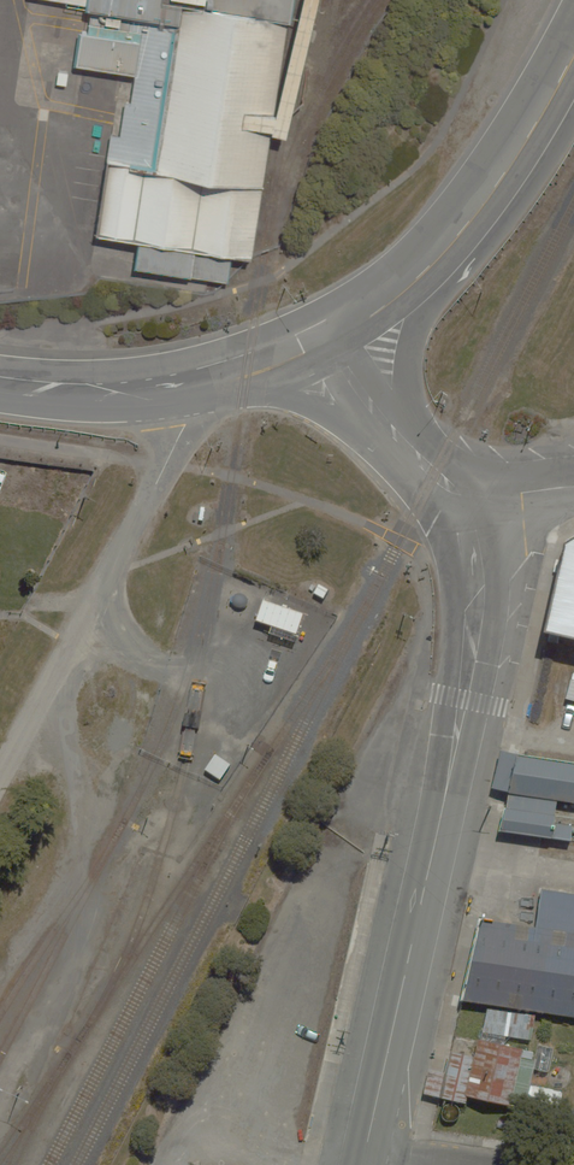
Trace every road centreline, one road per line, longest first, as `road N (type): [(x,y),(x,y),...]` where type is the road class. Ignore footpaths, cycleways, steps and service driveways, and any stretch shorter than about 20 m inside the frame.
road 1 (secondary): [(362,1164),(478,633),(480,590),(463,511)]
road 2 (residential): [(0,796),(198,388)]
road 3 (secondary): [(573,59),(498,186),(426,271),(327,340)]
road 4 (secondary): [(463,511),(327,340)]
road 5 (secondary): [(198,388),(137,397),(0,385)]
road 6 (secondary): [(327,340),(198,388)]

